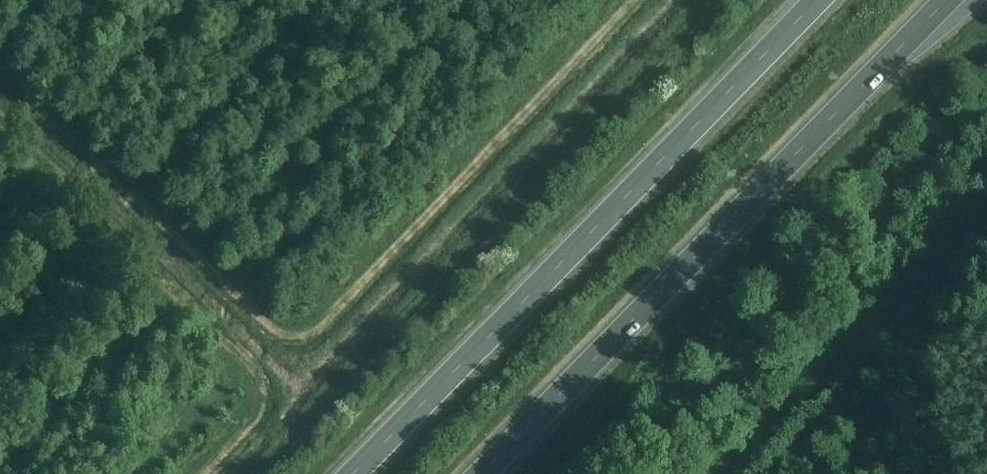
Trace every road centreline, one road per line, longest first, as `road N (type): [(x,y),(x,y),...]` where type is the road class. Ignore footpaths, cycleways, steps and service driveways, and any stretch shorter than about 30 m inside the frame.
road 1 (trunk): [(818,0),(353,473)]
road 2 (trunk): [(481,473),(945,0)]

